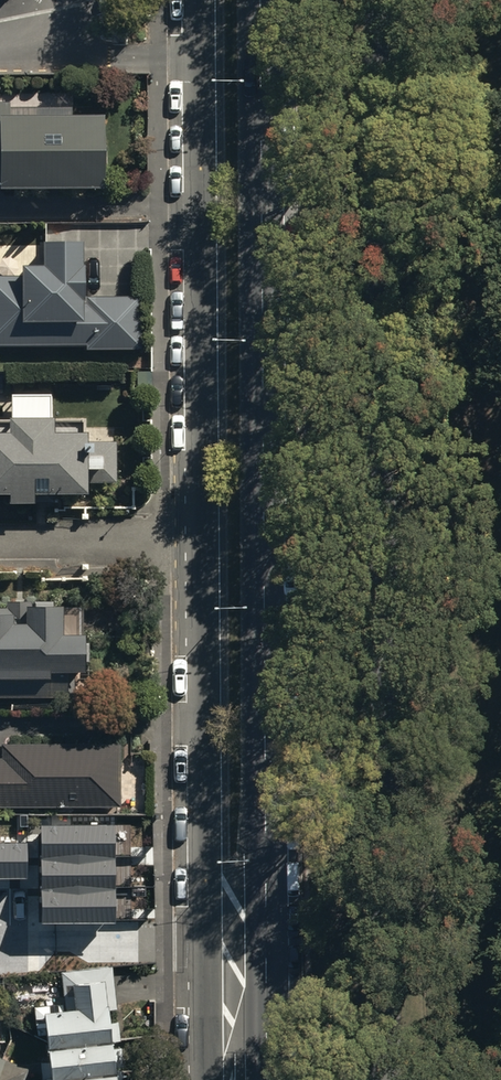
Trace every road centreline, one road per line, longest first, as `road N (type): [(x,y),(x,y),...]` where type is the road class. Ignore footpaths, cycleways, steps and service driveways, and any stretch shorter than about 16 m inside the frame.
road 1 (primary): [(261,0),(267,1079)]
road 2 (primary): [(203,543),(195,0)]
road 3 (primary): [(207,1079),(203,543)]
road 4 (residential): [(0,542),(203,543)]

